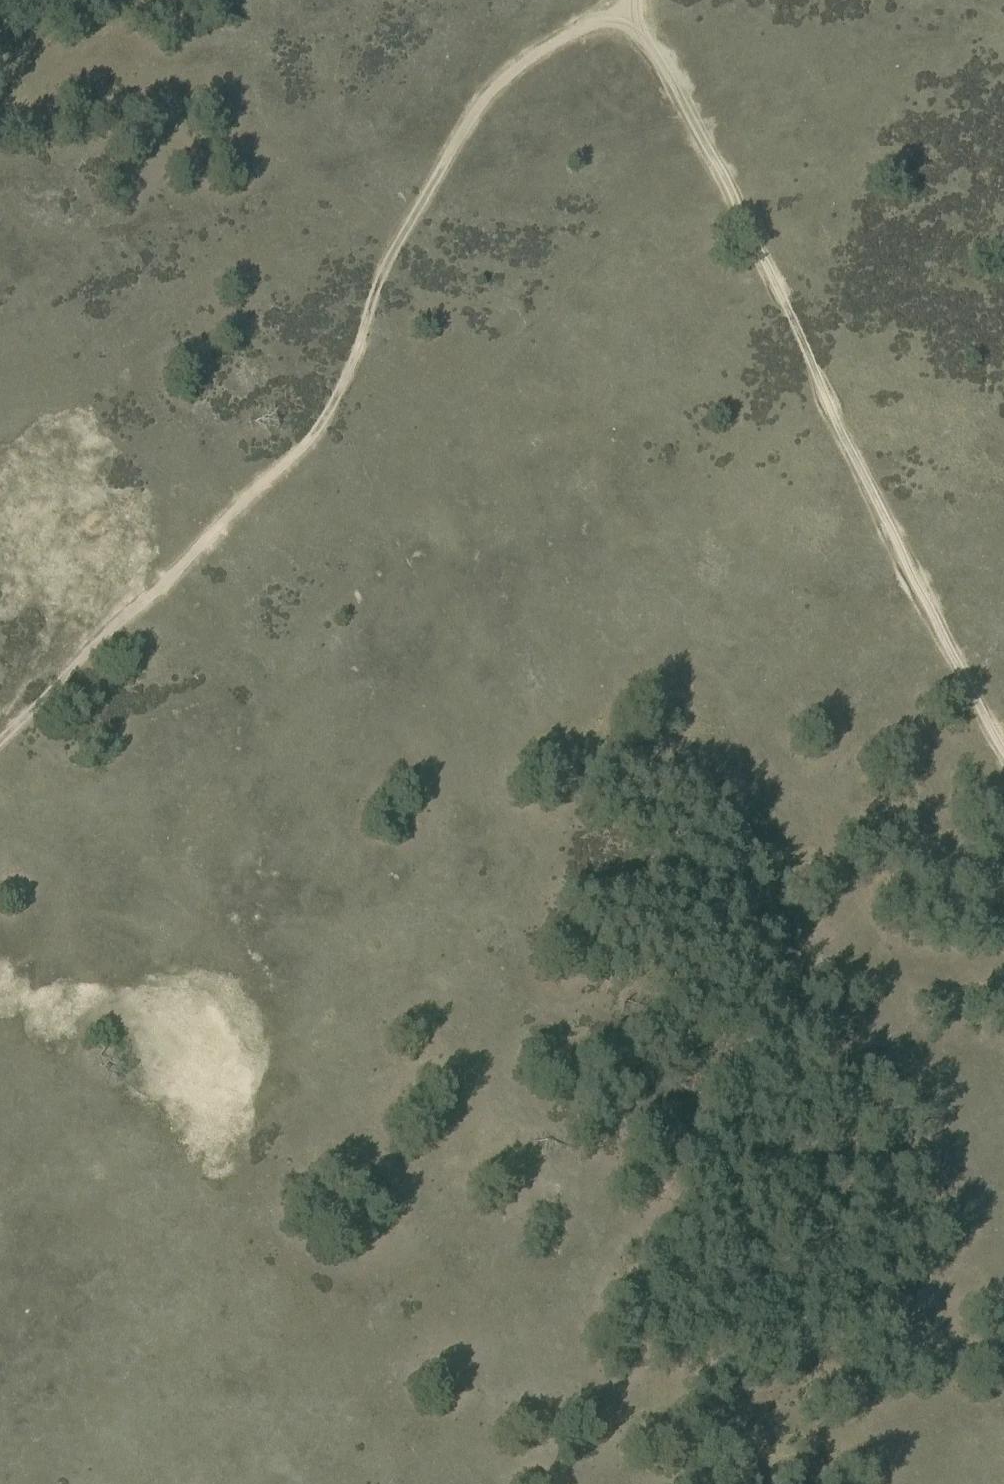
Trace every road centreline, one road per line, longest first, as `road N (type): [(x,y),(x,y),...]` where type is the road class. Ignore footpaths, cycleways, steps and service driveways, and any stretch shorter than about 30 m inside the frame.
road 1 (track): [(629,0),(598,26),(496,75),(366,293),(352,349),(322,404),(277,467),(134,616),(0,739)]

